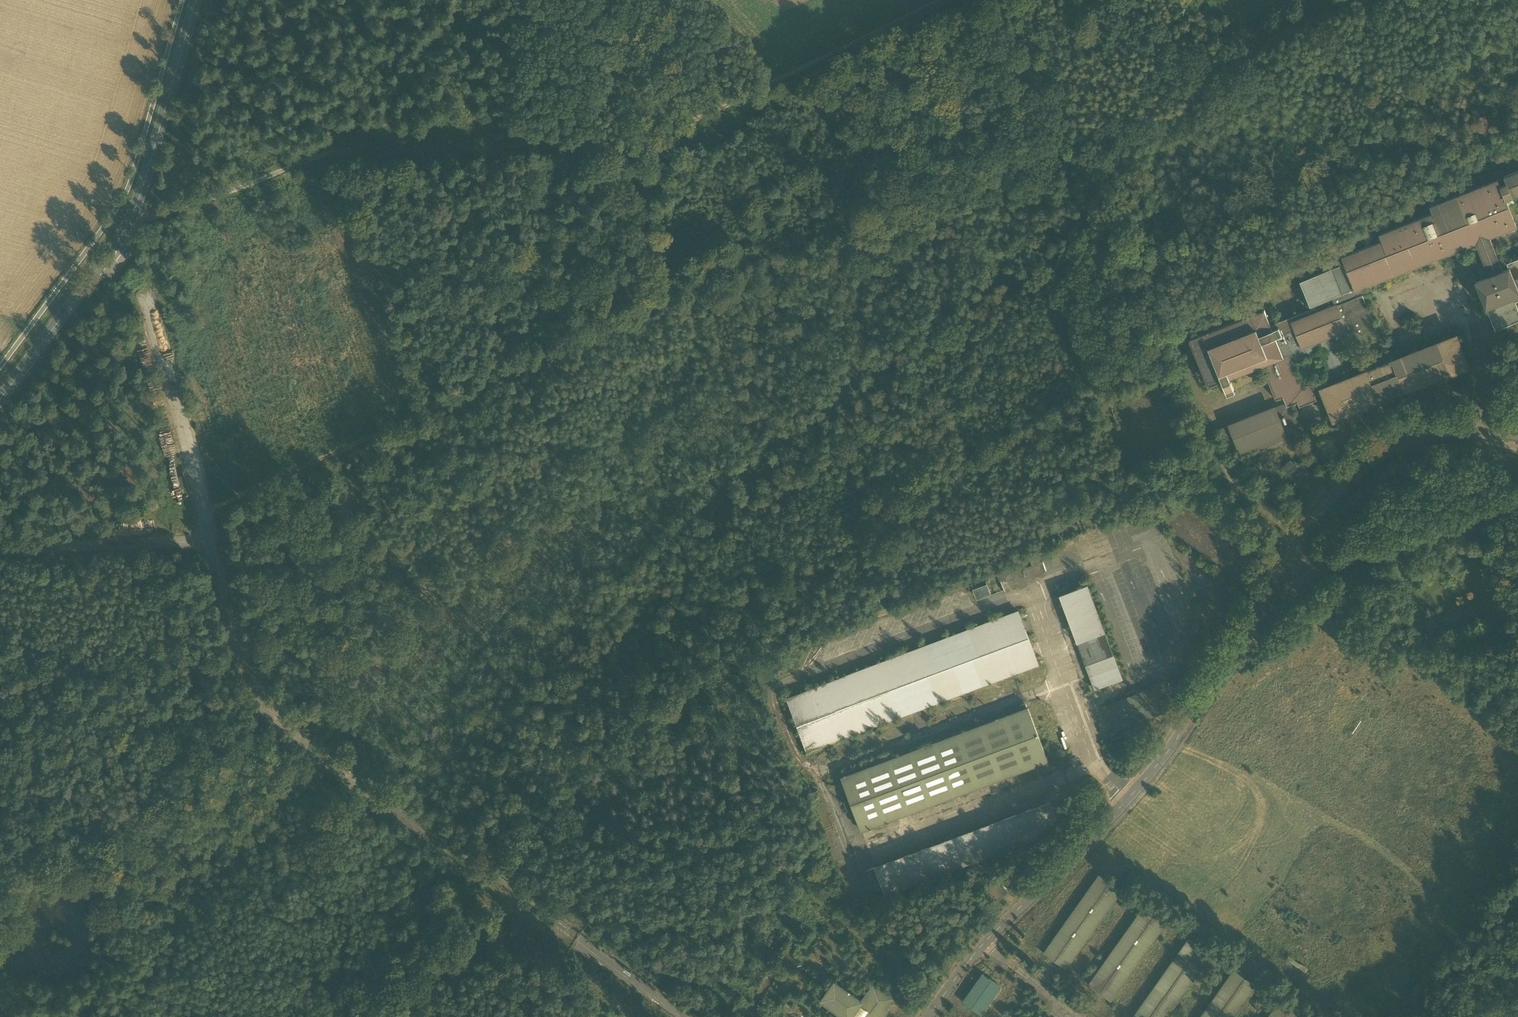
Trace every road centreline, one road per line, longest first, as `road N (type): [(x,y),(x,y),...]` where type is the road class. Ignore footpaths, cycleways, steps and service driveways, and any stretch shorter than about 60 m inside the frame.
road 1 (track): [(1107,381),(891,506),(767,593),(719,689),(730,806),(542,839),(503,895)]
road 2 (track): [(134,213),(149,218),(332,153),(641,142),(942,0)]
road 3 (track): [(202,510),(669,303),(620,142)]
road 4 (secondary): [(0,398),(134,213),(195,0)]
road 5 (track): [(209,537),(257,695),(295,739),(398,816)]
road 6 (track): [(142,290),(209,537)]
road 7 (track): [(0,549),(209,537)]
road 8 (track): [(402,1016),(493,918),(503,895)]

